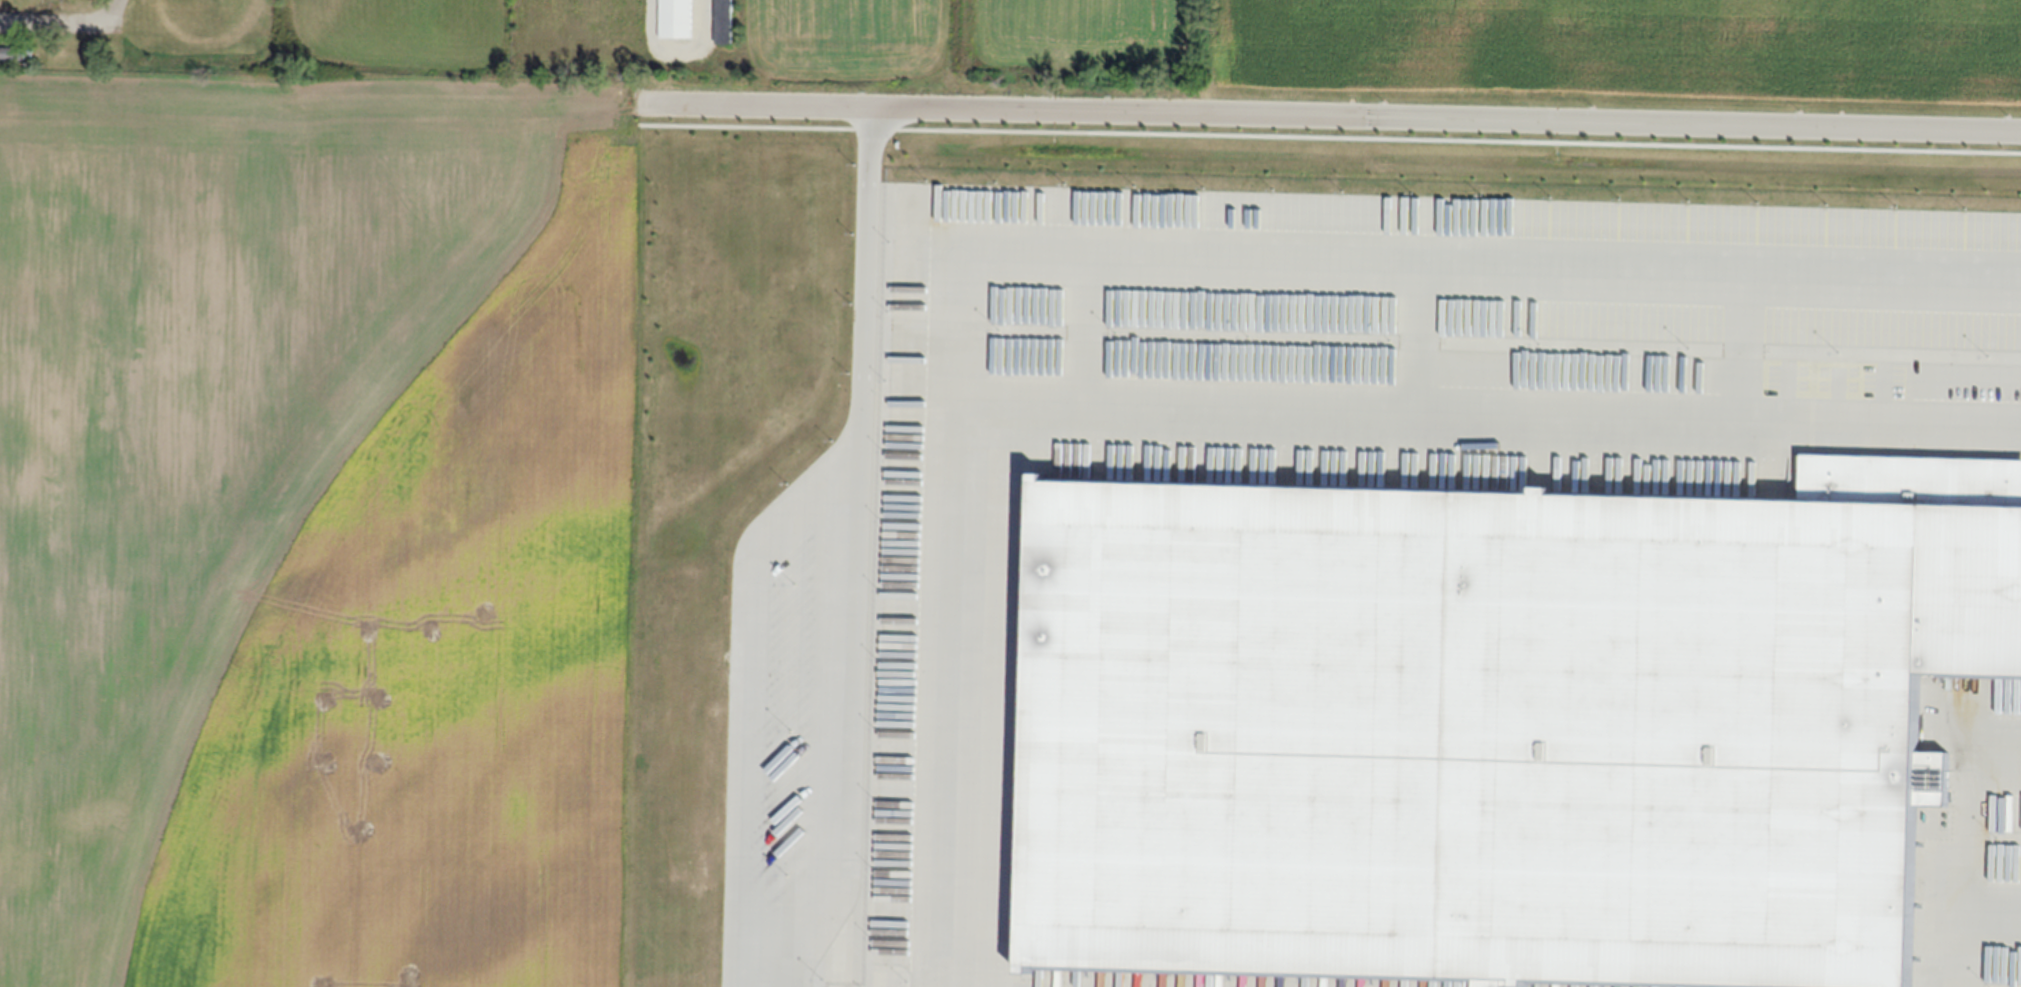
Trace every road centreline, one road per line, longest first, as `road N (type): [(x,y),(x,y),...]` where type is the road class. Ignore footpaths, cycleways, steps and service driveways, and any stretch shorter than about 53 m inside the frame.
road 1 (residential): [(2020,128),(644,102)]

